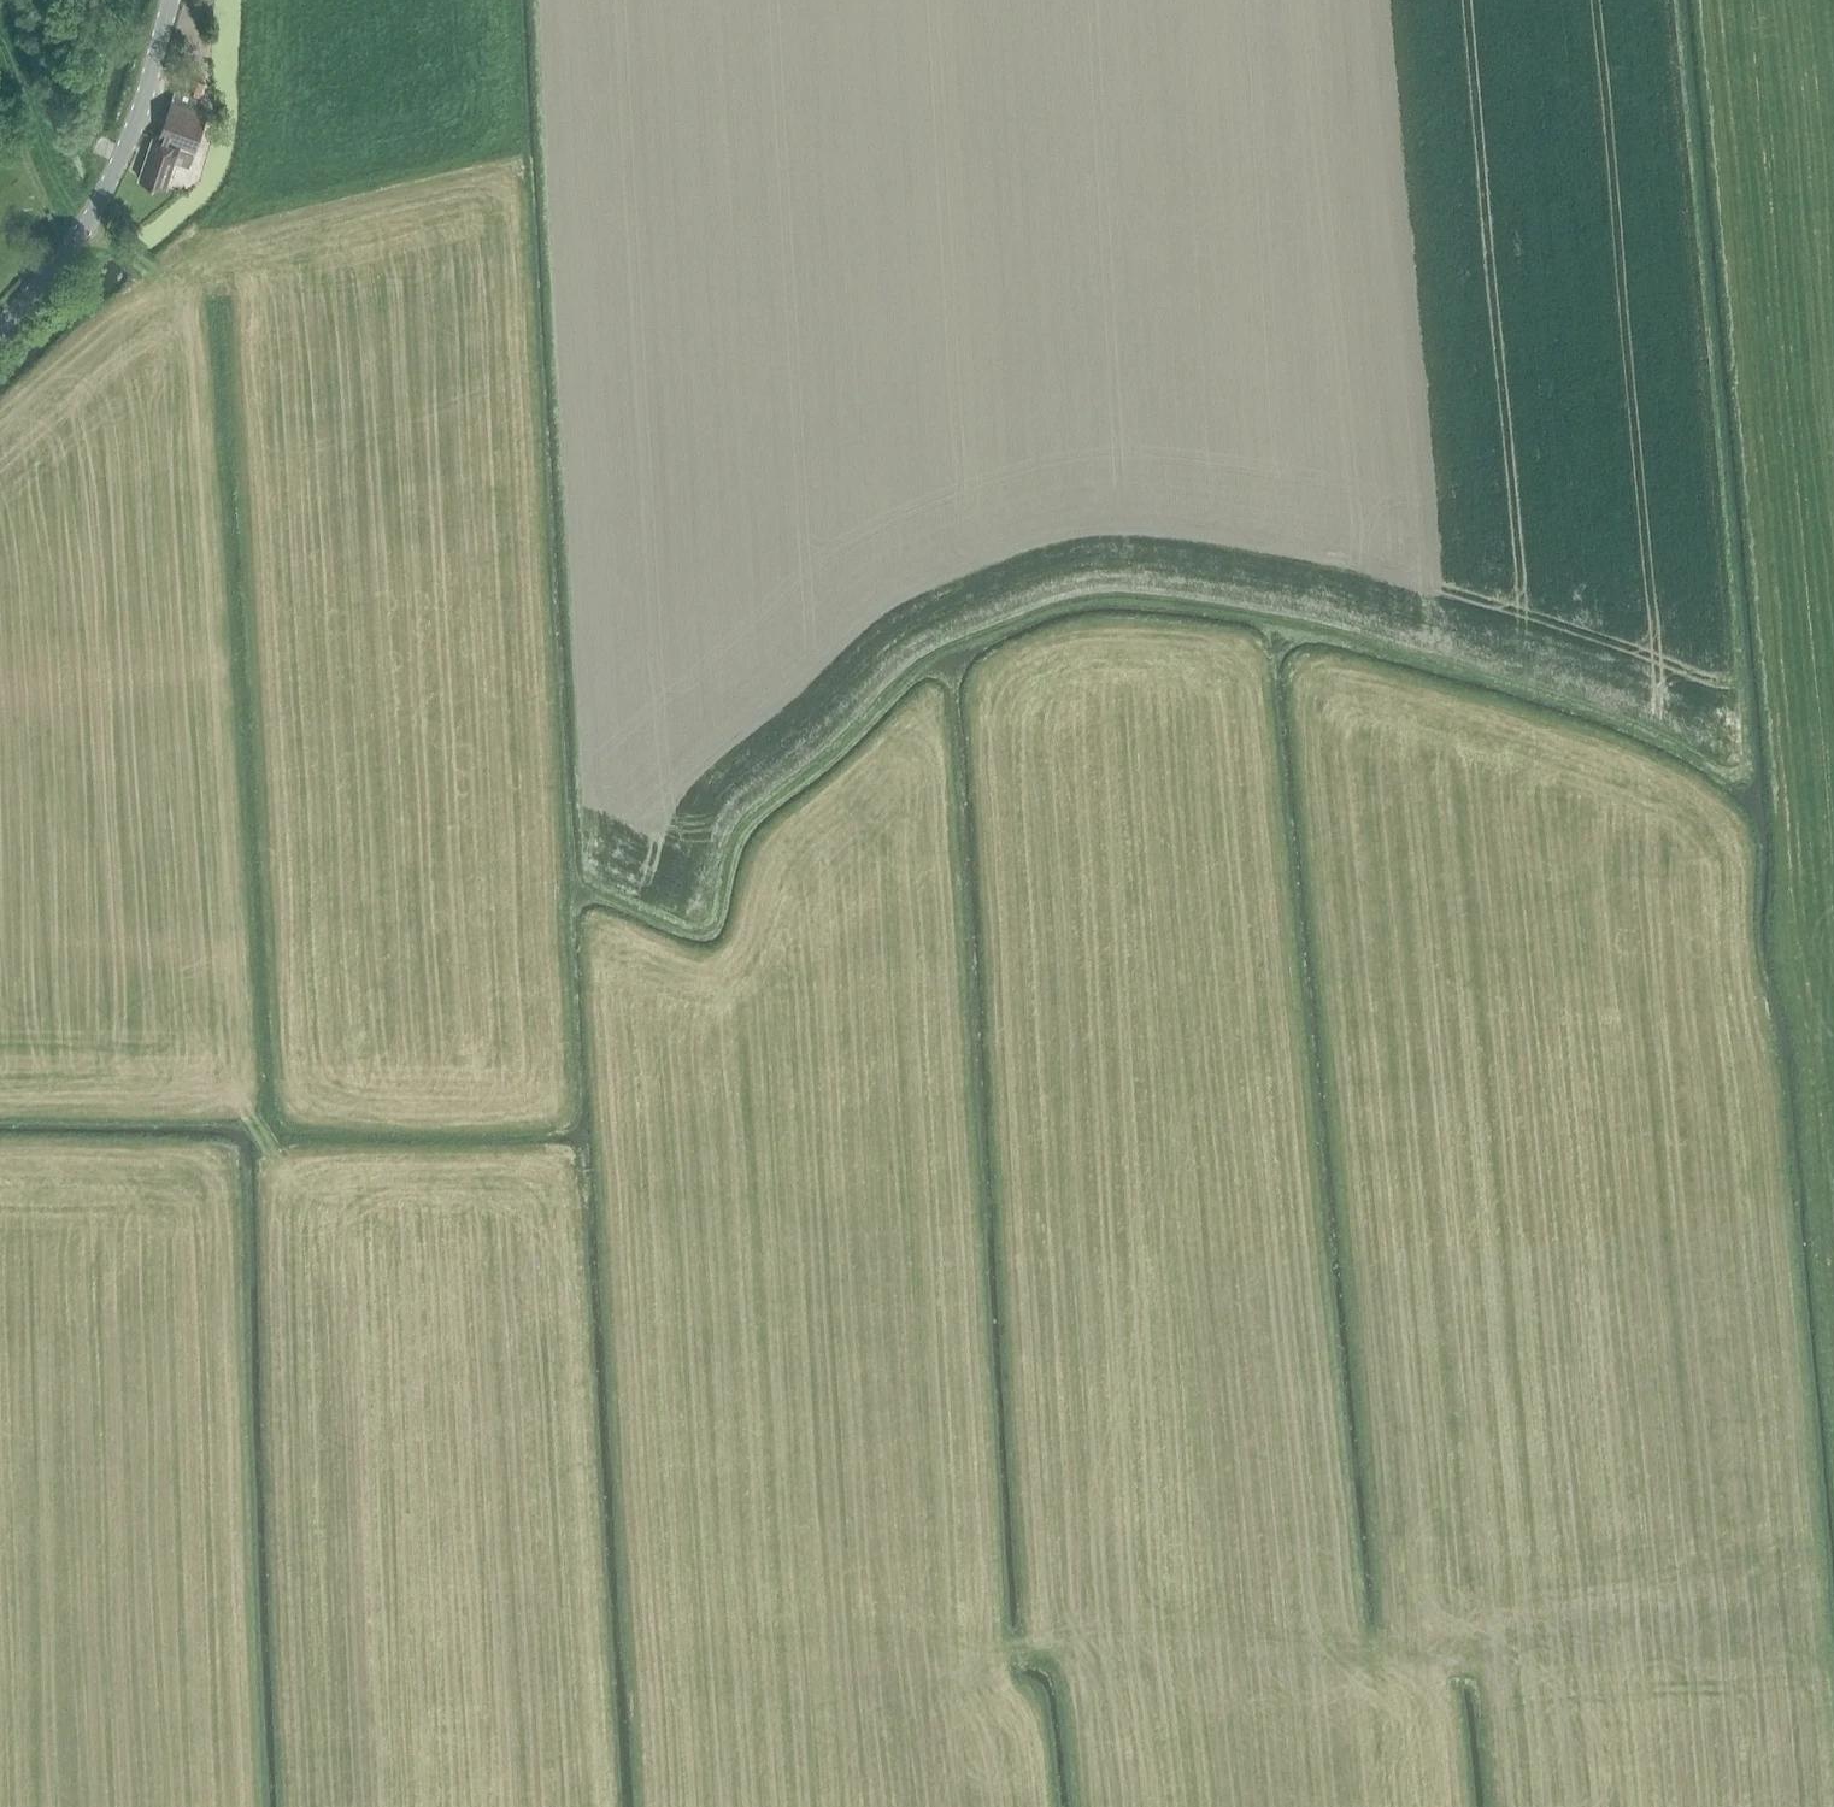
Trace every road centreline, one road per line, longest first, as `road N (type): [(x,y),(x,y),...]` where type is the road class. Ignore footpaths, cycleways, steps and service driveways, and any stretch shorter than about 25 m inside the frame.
road 1 (unclassified): [(0,328),(79,245),(123,154),(170,0)]

